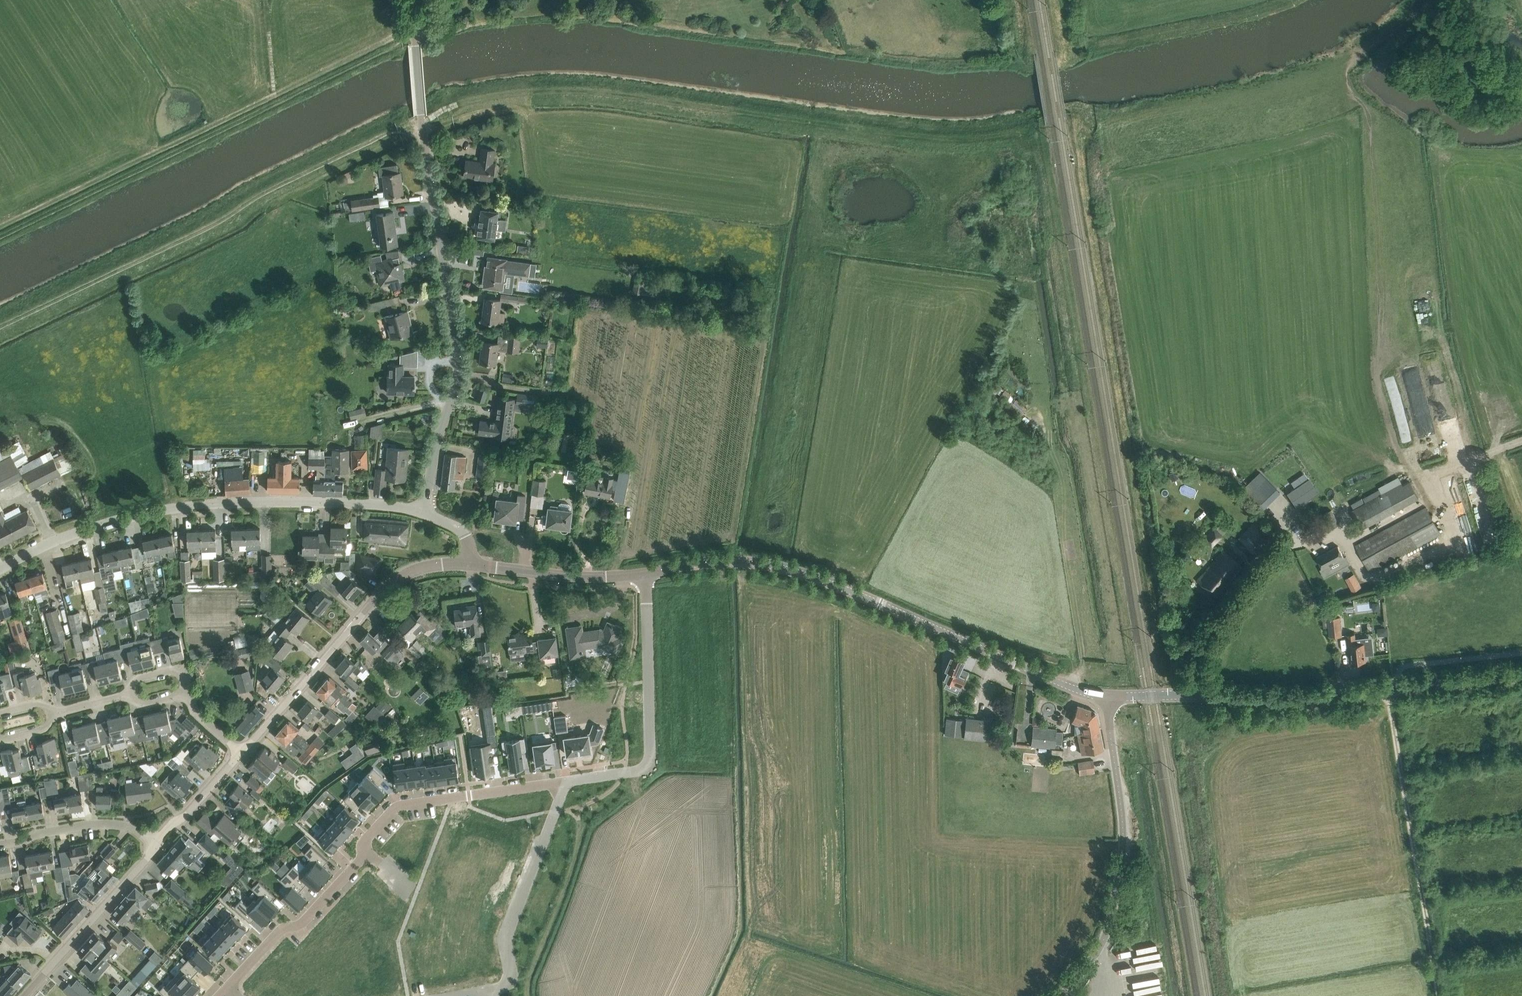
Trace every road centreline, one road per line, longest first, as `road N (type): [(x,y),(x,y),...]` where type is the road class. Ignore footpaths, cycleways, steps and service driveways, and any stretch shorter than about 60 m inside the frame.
road 1 (unclassified): [(423,513),(459,359),(420,115),(414,0)]
road 2 (tertiary): [(1106,695),(779,567),(707,562),(645,574)]
road 3 (track): [(415,28),(0,229)]
road 4 (residential): [(0,569),(100,525),(199,505),(321,503),(423,513)]
road 5 (residential): [(227,987),(280,931),(303,922),(394,810),(564,782)]
road 6 (unclassified): [(1061,995),(1106,934),(1121,864),(1106,695)]
road 7 (tertiary): [(241,753),(385,588),(420,568),(469,565)]
road 8 (unclassified): [(1439,995),(1389,692)]
road 9 (tertiary): [(1106,695),(1276,702),(1389,692)]
road 10 (residential): [(564,782),(650,763),(645,574)]
road 11 (residential): [(564,782),(505,938),(509,980),(490,991)]
road 12 (tertiary): [(24,995),(155,844)]
road 13 (tertiary): [(645,574),(579,577),(469,565)]
road 14 (residential): [(0,845),(95,824),(124,826),(155,844)]
road 15 (tertiary): [(1389,692),(1521,676)]
road 16 (tertiary): [(155,844),(241,753)]

